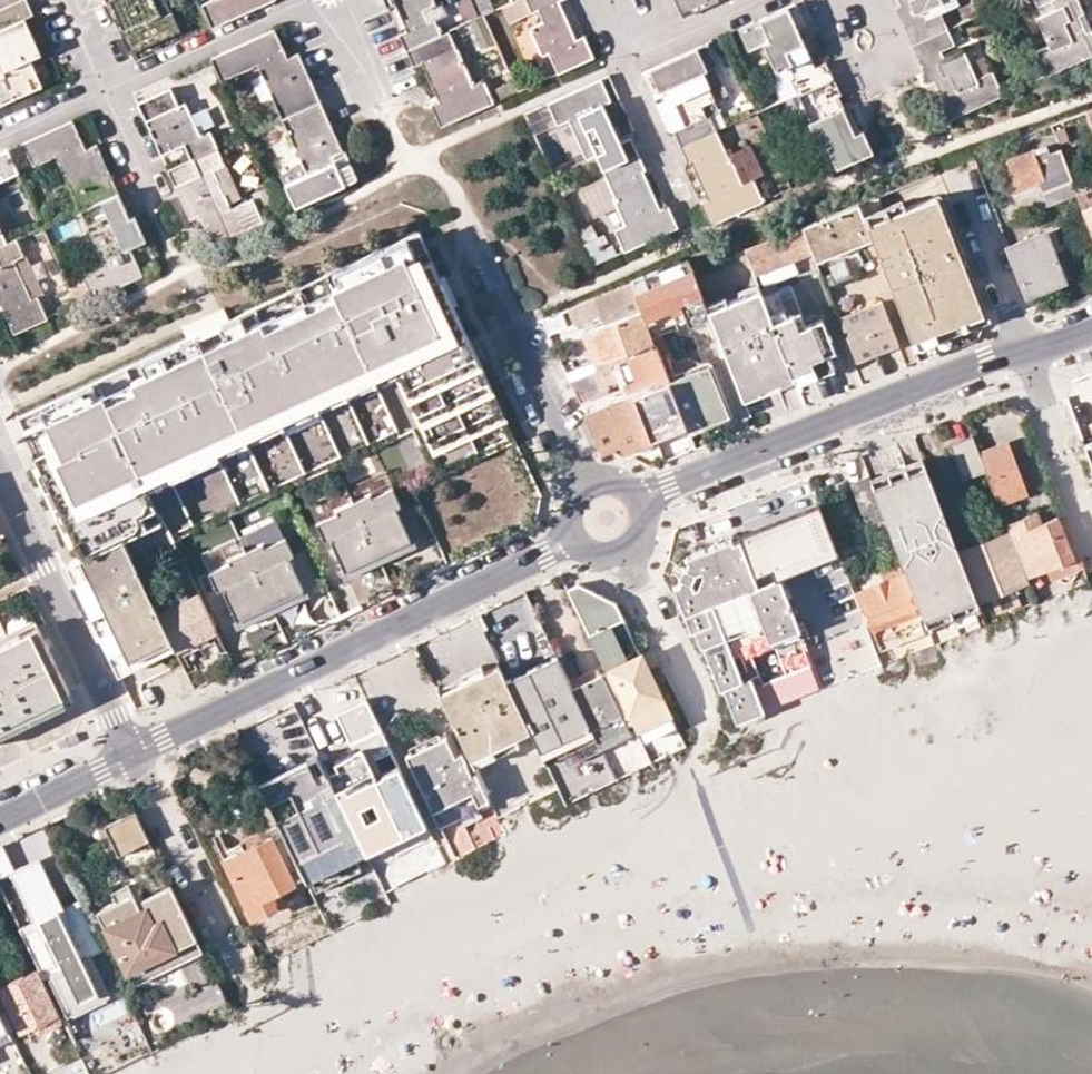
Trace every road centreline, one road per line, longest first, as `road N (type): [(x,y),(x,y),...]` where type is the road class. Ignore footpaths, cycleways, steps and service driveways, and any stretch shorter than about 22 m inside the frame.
road 1 (tertiary): [(575,536),(135,751)]
road 2 (tertiary): [(1026,348),(640,499)]
road 3 (residential): [(0,473),(135,751)]
road 4 (residential): [(487,273),(589,489)]
road 5 (residential): [(234,963),(135,751)]
road 6 (residential): [(107,92),(309,0)]
road 7 (residential): [(711,742),(623,555)]
road 8 (residential): [(1026,348),(957,177)]
road 9 (tertiary): [(0,818),(135,751)]
road 10 (residential): [(645,52),(622,63),(670,171)]
road 11 (residential): [(335,0),(391,120)]
road 12 (residential): [(759,0),(645,52)]

